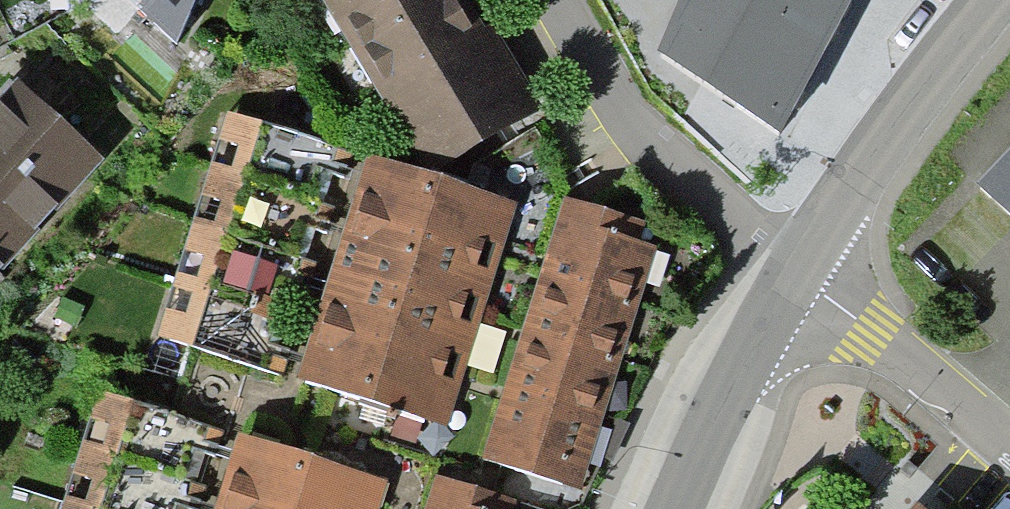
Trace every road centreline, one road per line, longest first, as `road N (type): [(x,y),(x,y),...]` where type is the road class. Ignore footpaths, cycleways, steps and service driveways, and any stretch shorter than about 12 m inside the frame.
road 1 (residential): [(793,269),(620,109),(558,0)]
road 2 (tertiary): [(992,0),(793,269)]
road 3 (residential): [(793,269),(1009,448)]
road 4 (tertiary): [(793,269),(675,508)]

